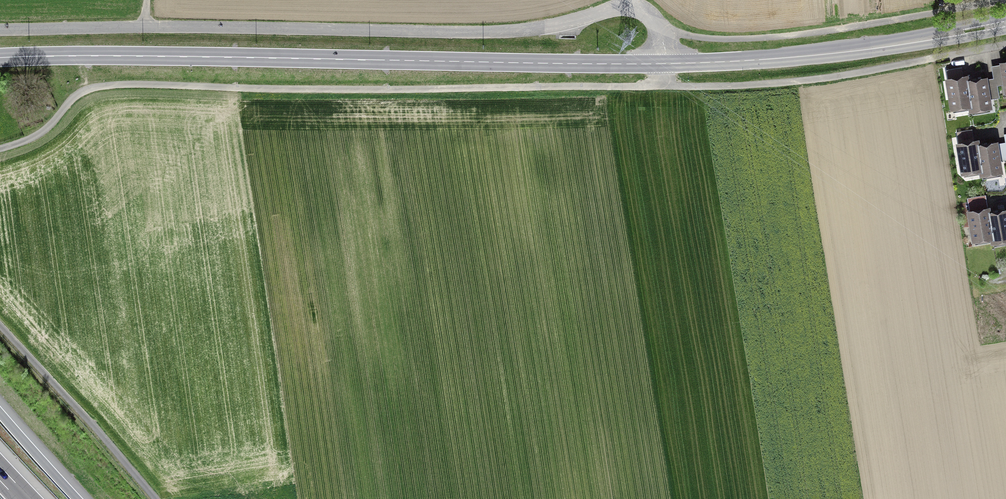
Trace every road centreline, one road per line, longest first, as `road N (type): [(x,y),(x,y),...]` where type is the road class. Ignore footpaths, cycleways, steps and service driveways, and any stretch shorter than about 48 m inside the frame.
road 1 (unclassified): [(668,64),(651,17),(626,7),(500,32),(0,30)]
road 2 (primary): [(0,58),(668,64)]
road 3 (primary): [(668,64),(838,53),(1005,23)]

